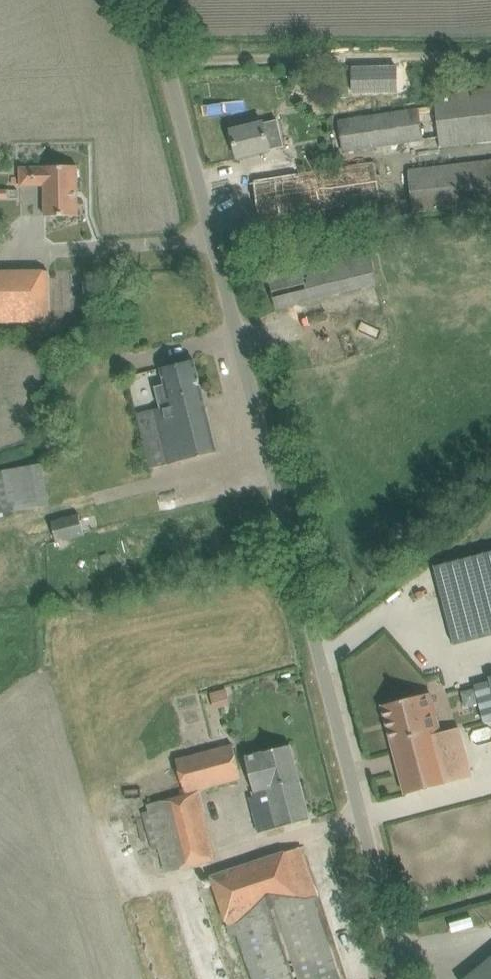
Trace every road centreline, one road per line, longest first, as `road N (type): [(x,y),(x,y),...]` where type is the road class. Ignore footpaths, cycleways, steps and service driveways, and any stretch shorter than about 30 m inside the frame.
road 1 (unclassified): [(384,978),(145,0)]

